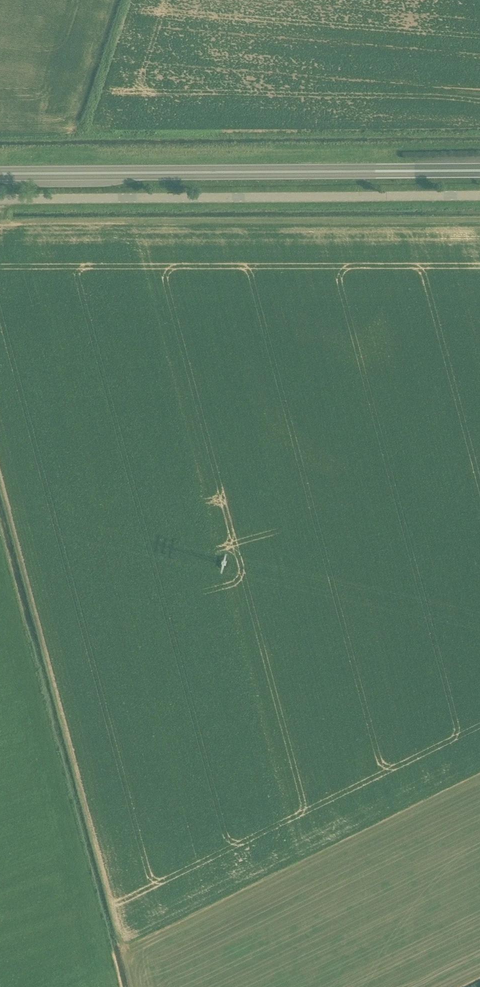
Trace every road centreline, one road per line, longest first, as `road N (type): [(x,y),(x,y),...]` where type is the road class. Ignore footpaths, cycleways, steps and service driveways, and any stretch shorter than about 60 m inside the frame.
road 1 (unclassified): [(479,196),(0,200)]
road 2 (trunk): [(479,171),(0,174)]

